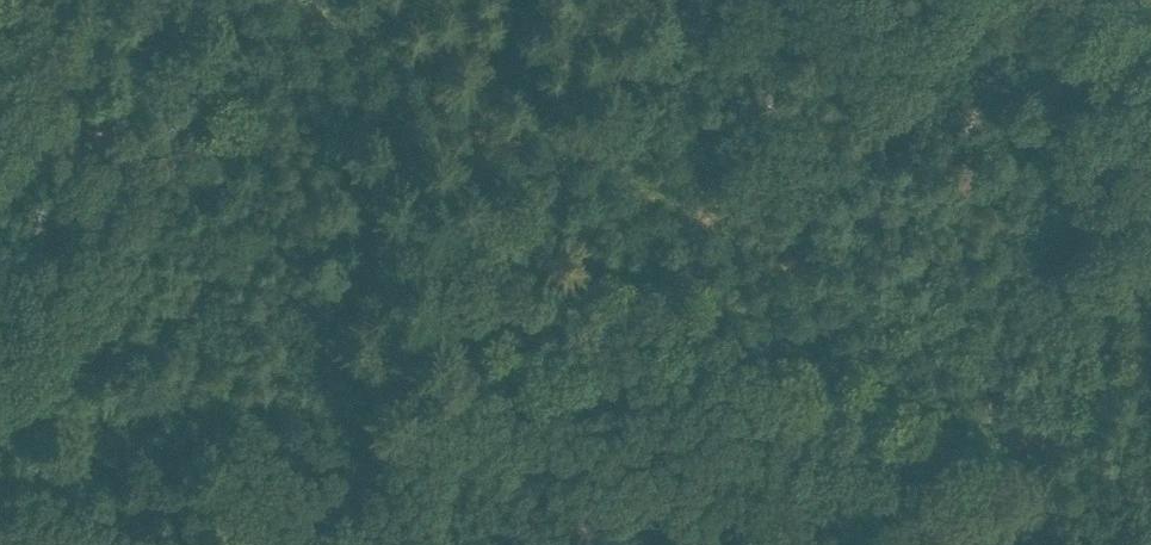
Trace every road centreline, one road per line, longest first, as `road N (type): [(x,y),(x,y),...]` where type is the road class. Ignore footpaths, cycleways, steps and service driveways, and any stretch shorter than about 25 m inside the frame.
road 1 (track): [(1150,500),(249,0)]
road 2 (track): [(1150,327),(902,544)]

